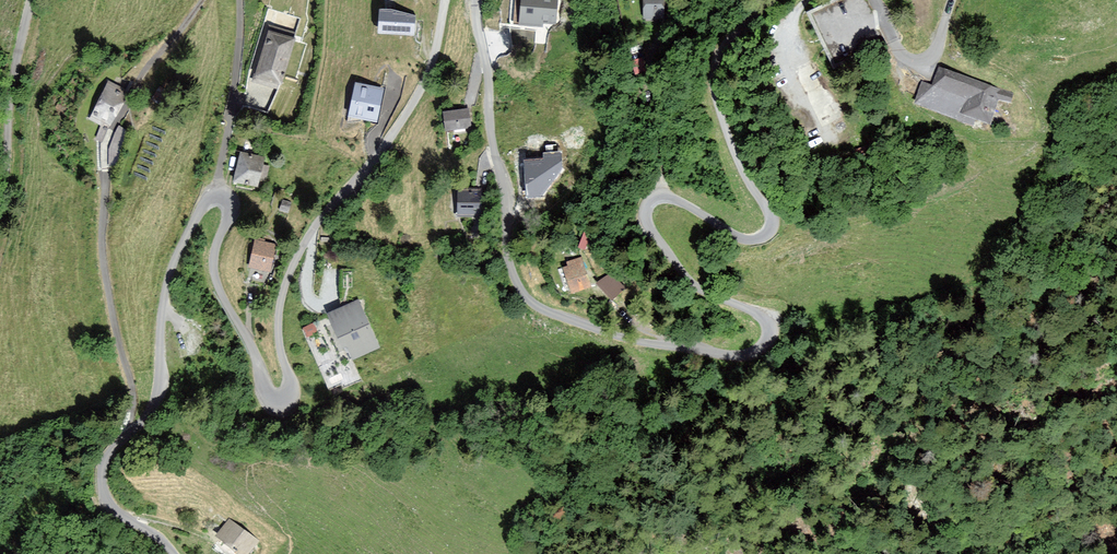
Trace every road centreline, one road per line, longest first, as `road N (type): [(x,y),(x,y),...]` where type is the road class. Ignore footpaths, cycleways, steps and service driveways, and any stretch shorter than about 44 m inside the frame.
road 1 (unclassified): [(445,0),(435,56),(415,101),(290,272),(278,322),(286,395),(270,395),(217,284),(225,201),(207,202),(176,258),(155,403),(110,453),(103,477),(111,505),(173,553)]
road 2 (unclassified): [(661,196),(647,207),(649,227),(700,289),(766,323),(759,350),(728,355),(641,342),(526,297),(507,255),(478,0)]
road 3 (unclassified): [(775,0),(723,51),(714,85),(738,159),(769,210),(770,231),(743,239),(661,196)]
road 4 (residential): [(638,17),(661,141),(661,196)]

